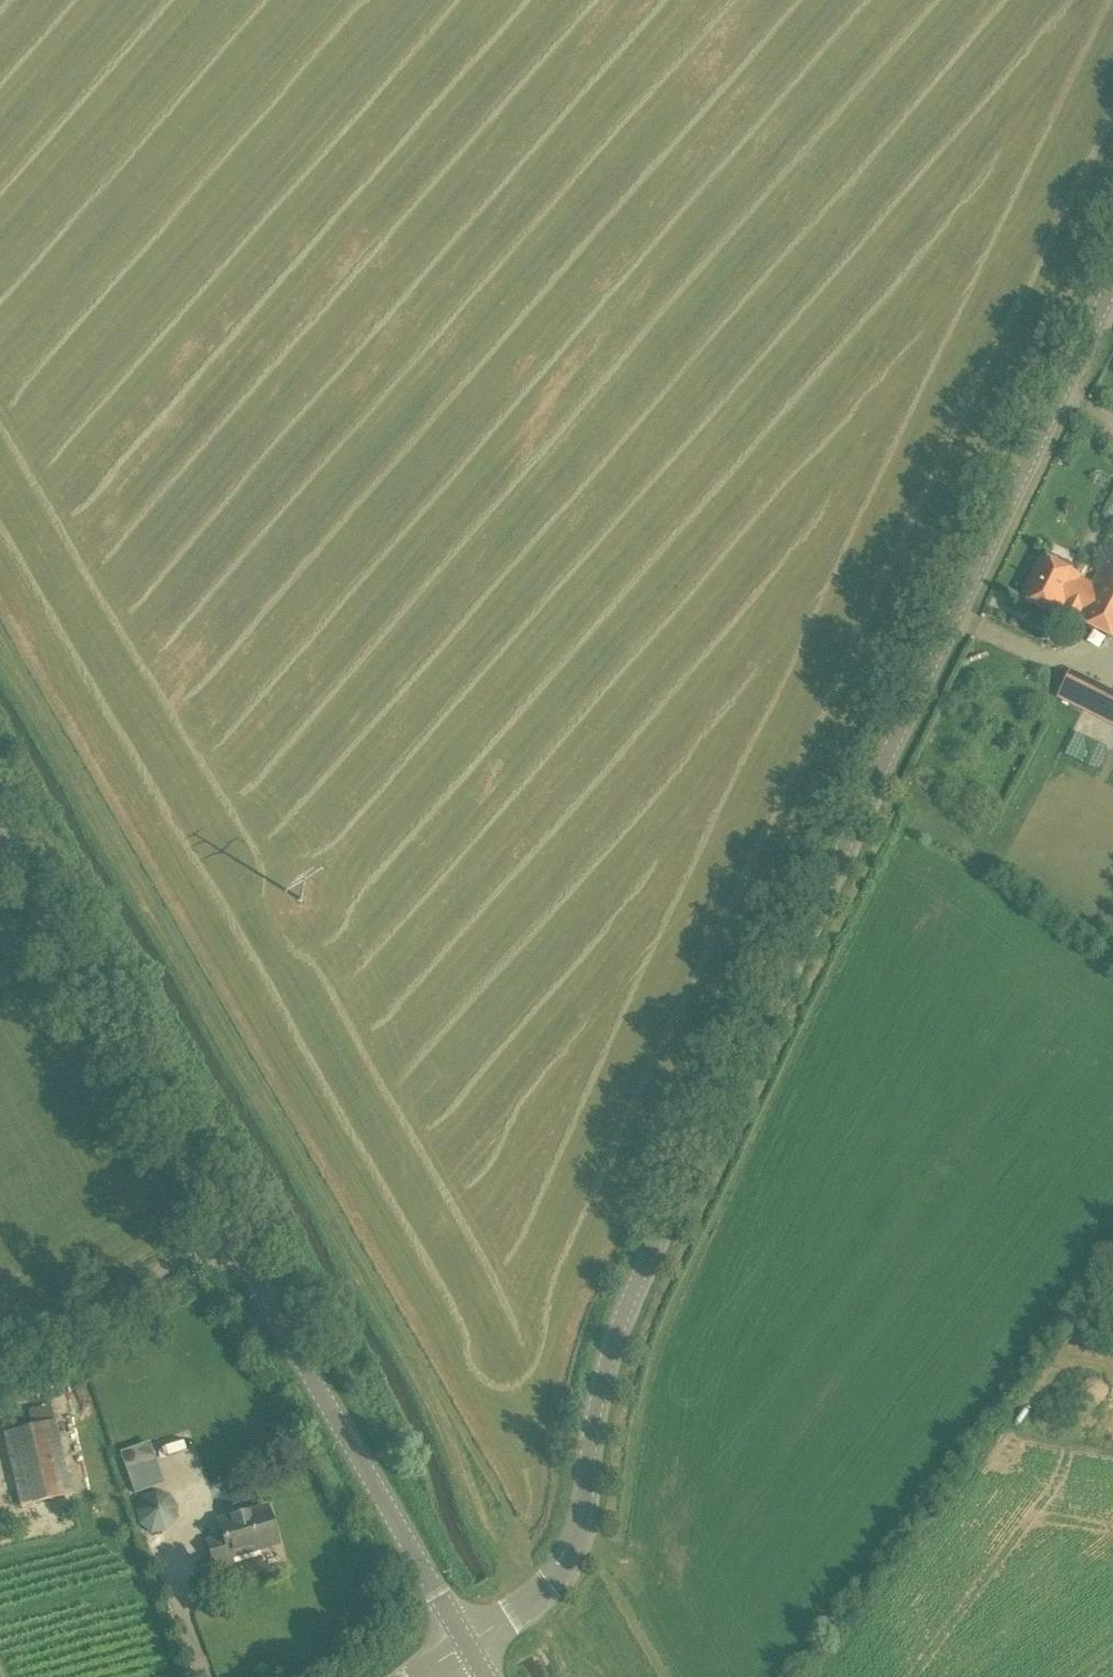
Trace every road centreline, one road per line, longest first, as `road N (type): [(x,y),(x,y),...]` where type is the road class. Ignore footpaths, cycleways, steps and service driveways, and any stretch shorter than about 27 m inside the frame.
road 1 (tertiary): [(466,1653),(564,1570),(613,1344),(1112,300)]
road 2 (secondary): [(466,1653),(0,851)]

